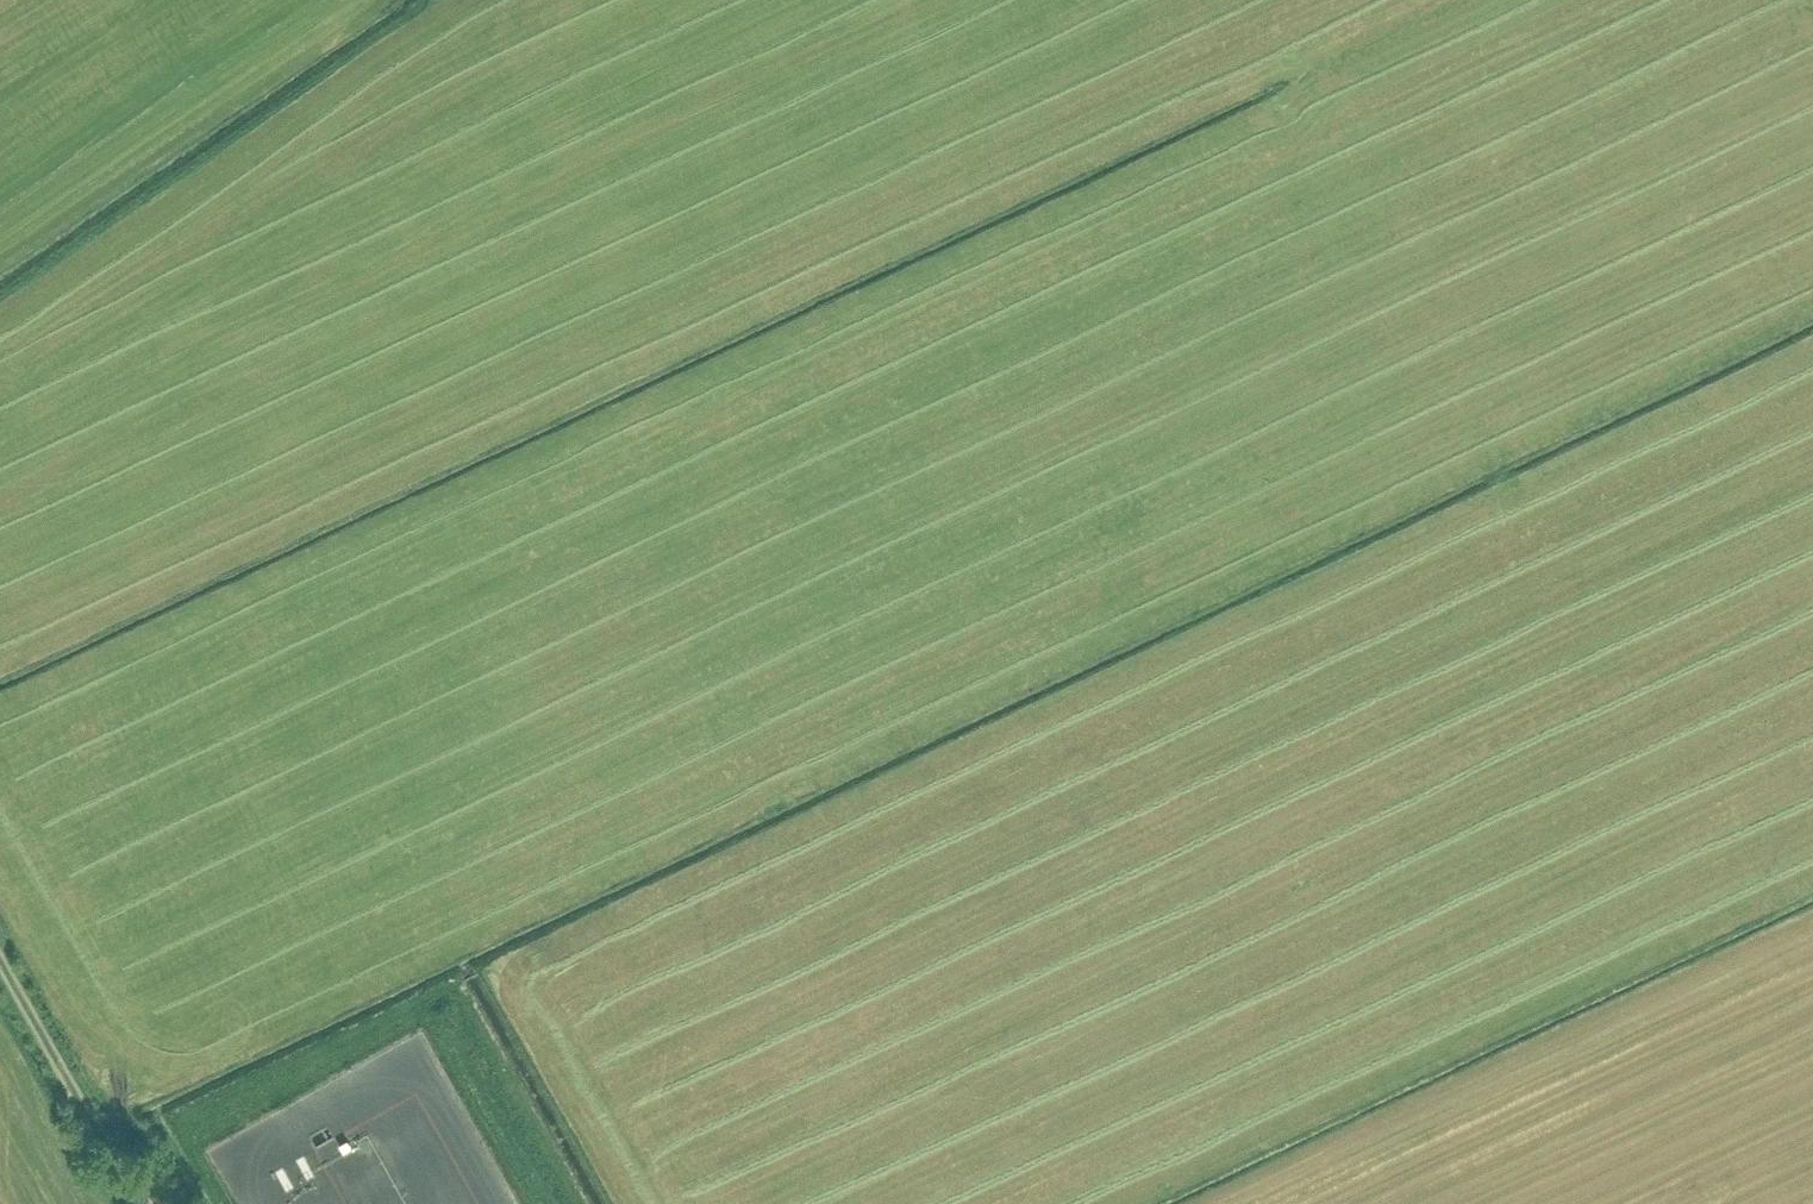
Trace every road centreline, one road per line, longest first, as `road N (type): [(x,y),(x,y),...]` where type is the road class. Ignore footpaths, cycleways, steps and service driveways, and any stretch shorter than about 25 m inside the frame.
road 1 (track): [(132,1184),(0,956)]

